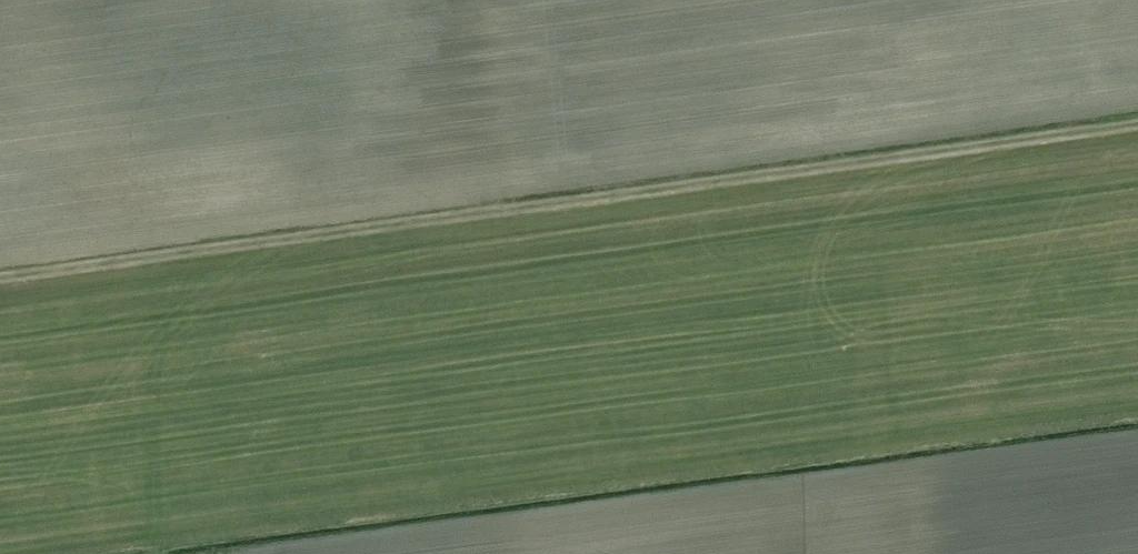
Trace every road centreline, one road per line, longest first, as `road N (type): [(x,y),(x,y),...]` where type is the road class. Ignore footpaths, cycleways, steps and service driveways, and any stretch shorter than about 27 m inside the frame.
road 1 (track): [(0,281),(1137,126)]

